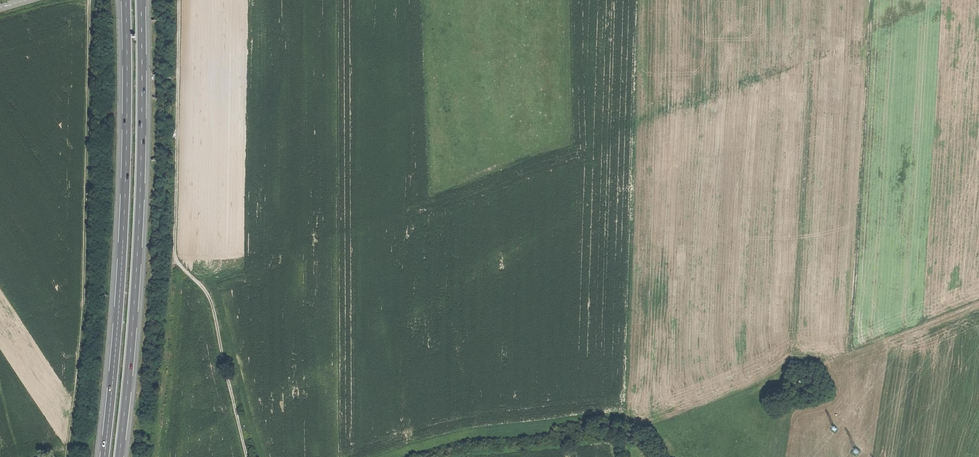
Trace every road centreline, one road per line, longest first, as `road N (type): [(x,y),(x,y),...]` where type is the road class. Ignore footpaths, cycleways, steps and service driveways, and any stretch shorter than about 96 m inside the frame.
road 1 (track): [(66,456),(82,338),(89,0)]
road 2 (motorway): [(119,456),(140,215),(141,0)]
road 3 (motorway): [(127,0),(126,210),(105,456)]
road 4 (track): [(179,0),(172,255),(155,456)]
road 5 (track): [(247,456),(210,298),(172,255)]

